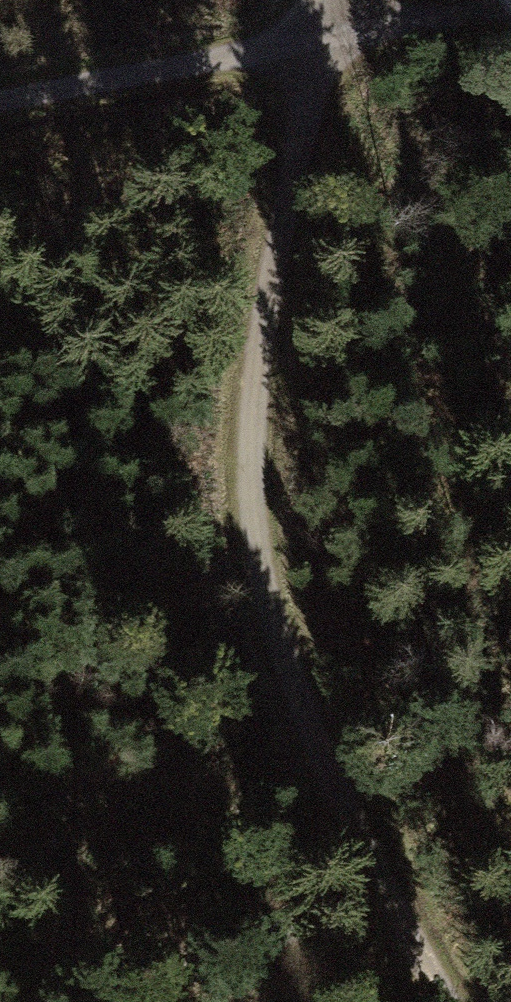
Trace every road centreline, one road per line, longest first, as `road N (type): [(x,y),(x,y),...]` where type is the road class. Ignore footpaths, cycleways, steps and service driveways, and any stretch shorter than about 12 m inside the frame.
road 1 (track): [(324,770),(284,667),(249,490),(260,320),(322,38)]
road 2 (track): [(0,100),(322,38)]
road 3 (track): [(446,1001),(324,770)]
road 4 (track): [(322,38),(510,6)]

